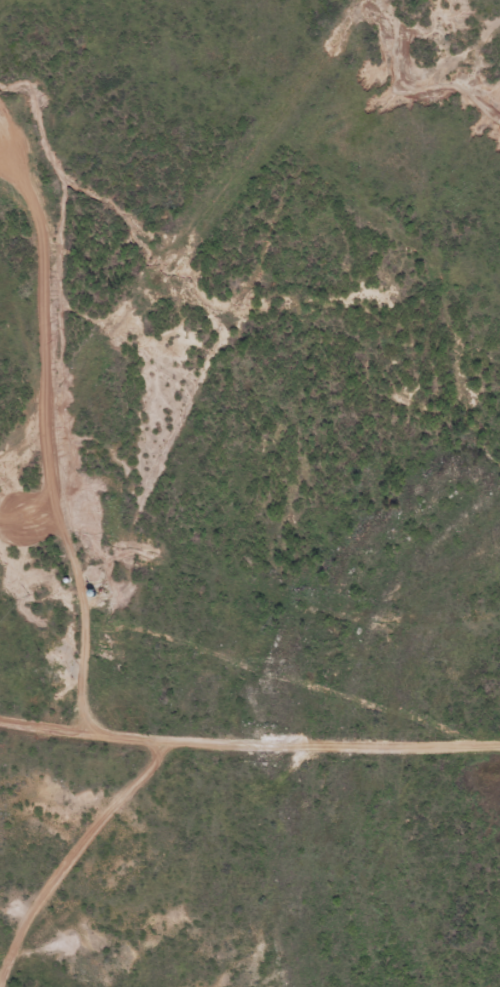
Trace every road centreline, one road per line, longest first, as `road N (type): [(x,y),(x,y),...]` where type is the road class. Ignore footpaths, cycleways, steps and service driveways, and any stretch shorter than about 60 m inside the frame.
road 1 (residential): [(455,0),(354,121),(221,311),(116,599)]
road 2 (residential): [(116,737),(121,540),(84,431),(81,368),(93,194)]
road 3 (residential): [(499,811),(116,737),(50,740),(0,729)]

